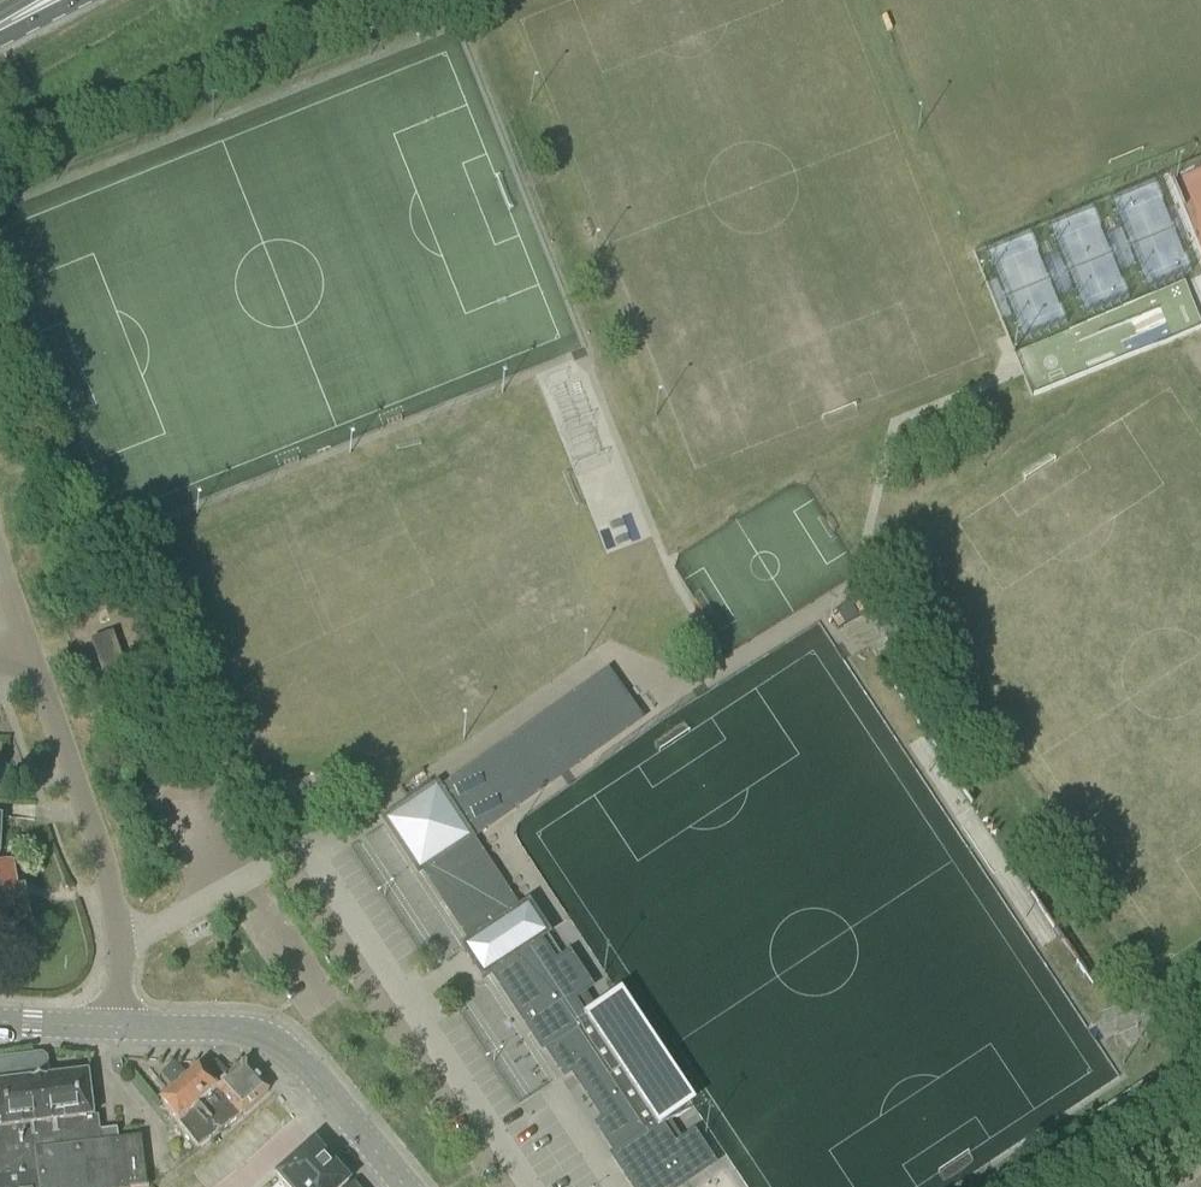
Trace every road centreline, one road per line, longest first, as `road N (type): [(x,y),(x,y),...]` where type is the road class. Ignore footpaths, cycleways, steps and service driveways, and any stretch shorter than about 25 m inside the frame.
road 1 (residential): [(119,1023),(110,872),(36,664)]
road 2 (unclassified): [(337,1106),(298,1052),(267,1035),(119,1023)]
road 3 (residential): [(238,1186),(337,1106)]

